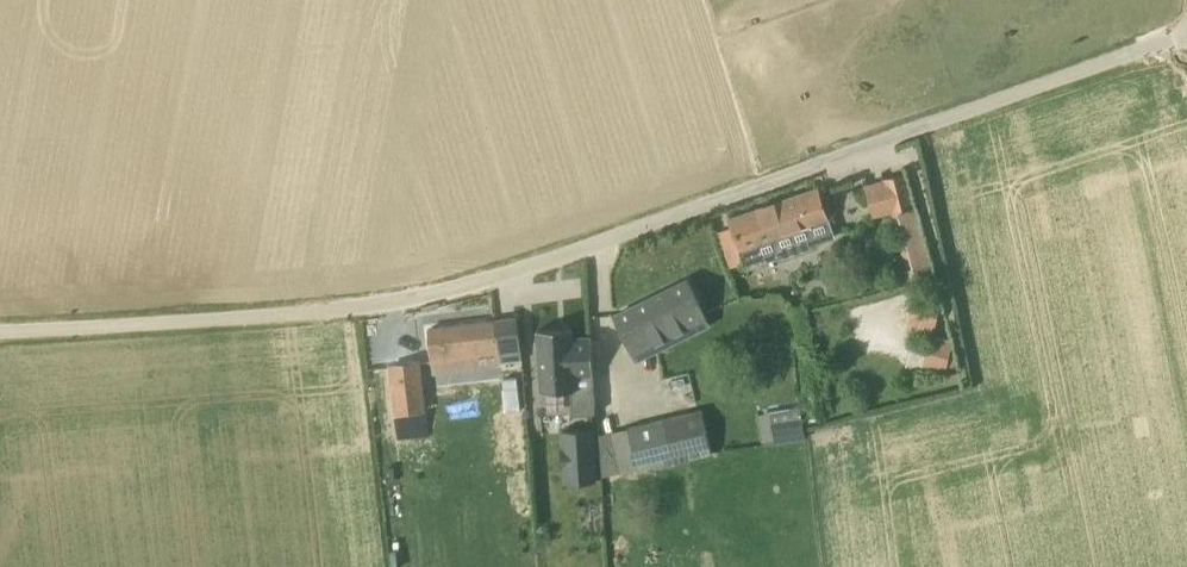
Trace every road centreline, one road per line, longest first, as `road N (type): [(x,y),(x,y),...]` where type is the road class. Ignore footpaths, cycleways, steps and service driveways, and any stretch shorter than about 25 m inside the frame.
road 1 (unclassified): [(0,337),(312,329),(408,317),(505,290),(1186,44)]

